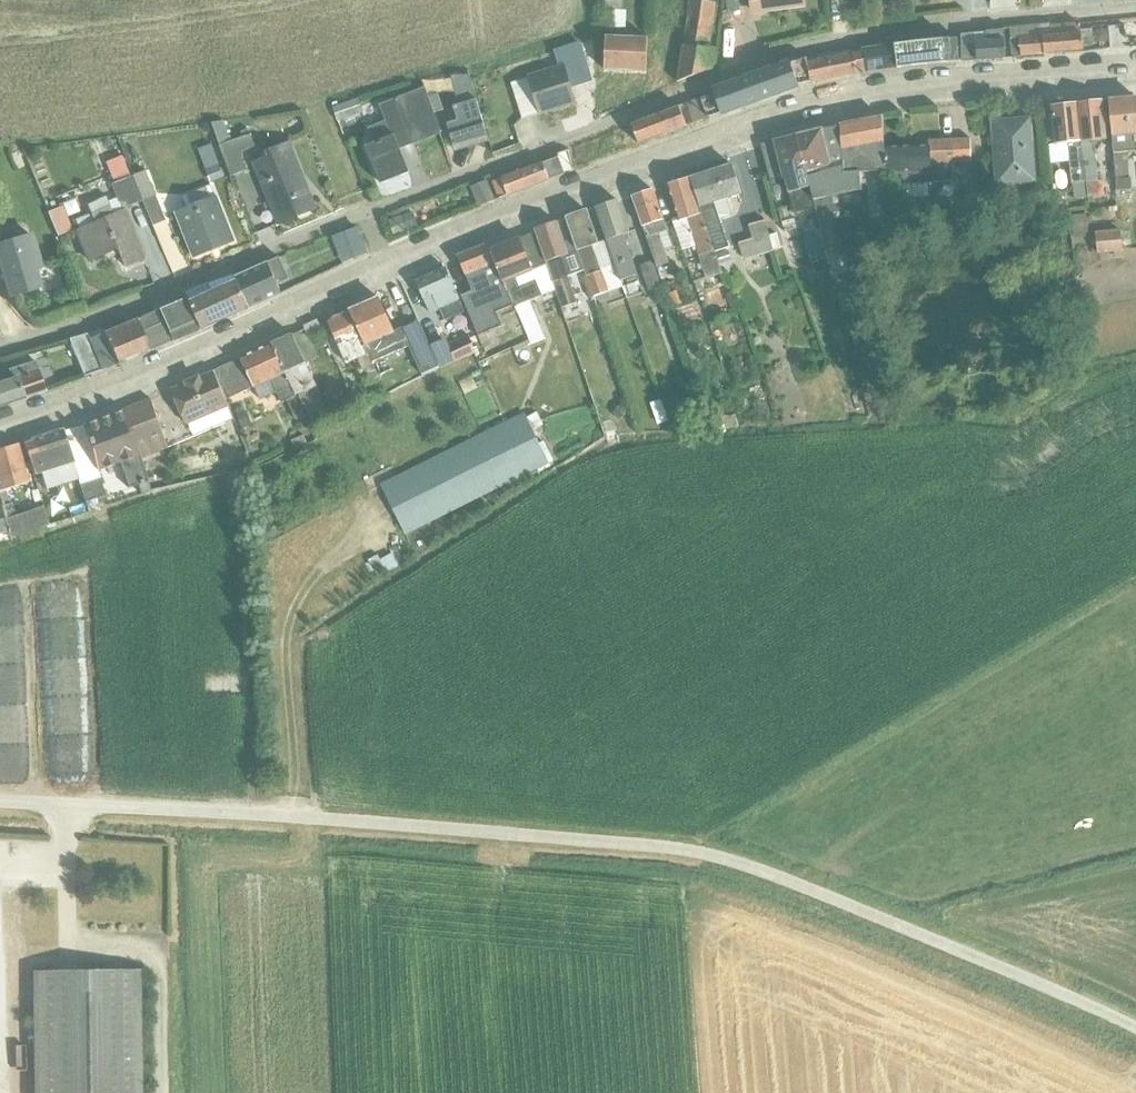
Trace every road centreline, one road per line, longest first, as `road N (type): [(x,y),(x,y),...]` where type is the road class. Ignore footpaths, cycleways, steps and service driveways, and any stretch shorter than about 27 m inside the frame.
road 1 (unclassified): [(1135,1027),(808,889),(692,851),(287,816),(0,801)]
road 2 (unclassified): [(368,213),(792,52),(1135,7)]
road 3 (tertiary): [(1135,69),(923,87),(811,109),(586,185),(388,267)]
road 4 (tertiary): [(388,267),(142,376),(0,427)]
road 5 (unclassified): [(0,349),(368,213)]
road 6 (track): [(314,99),(359,216)]

